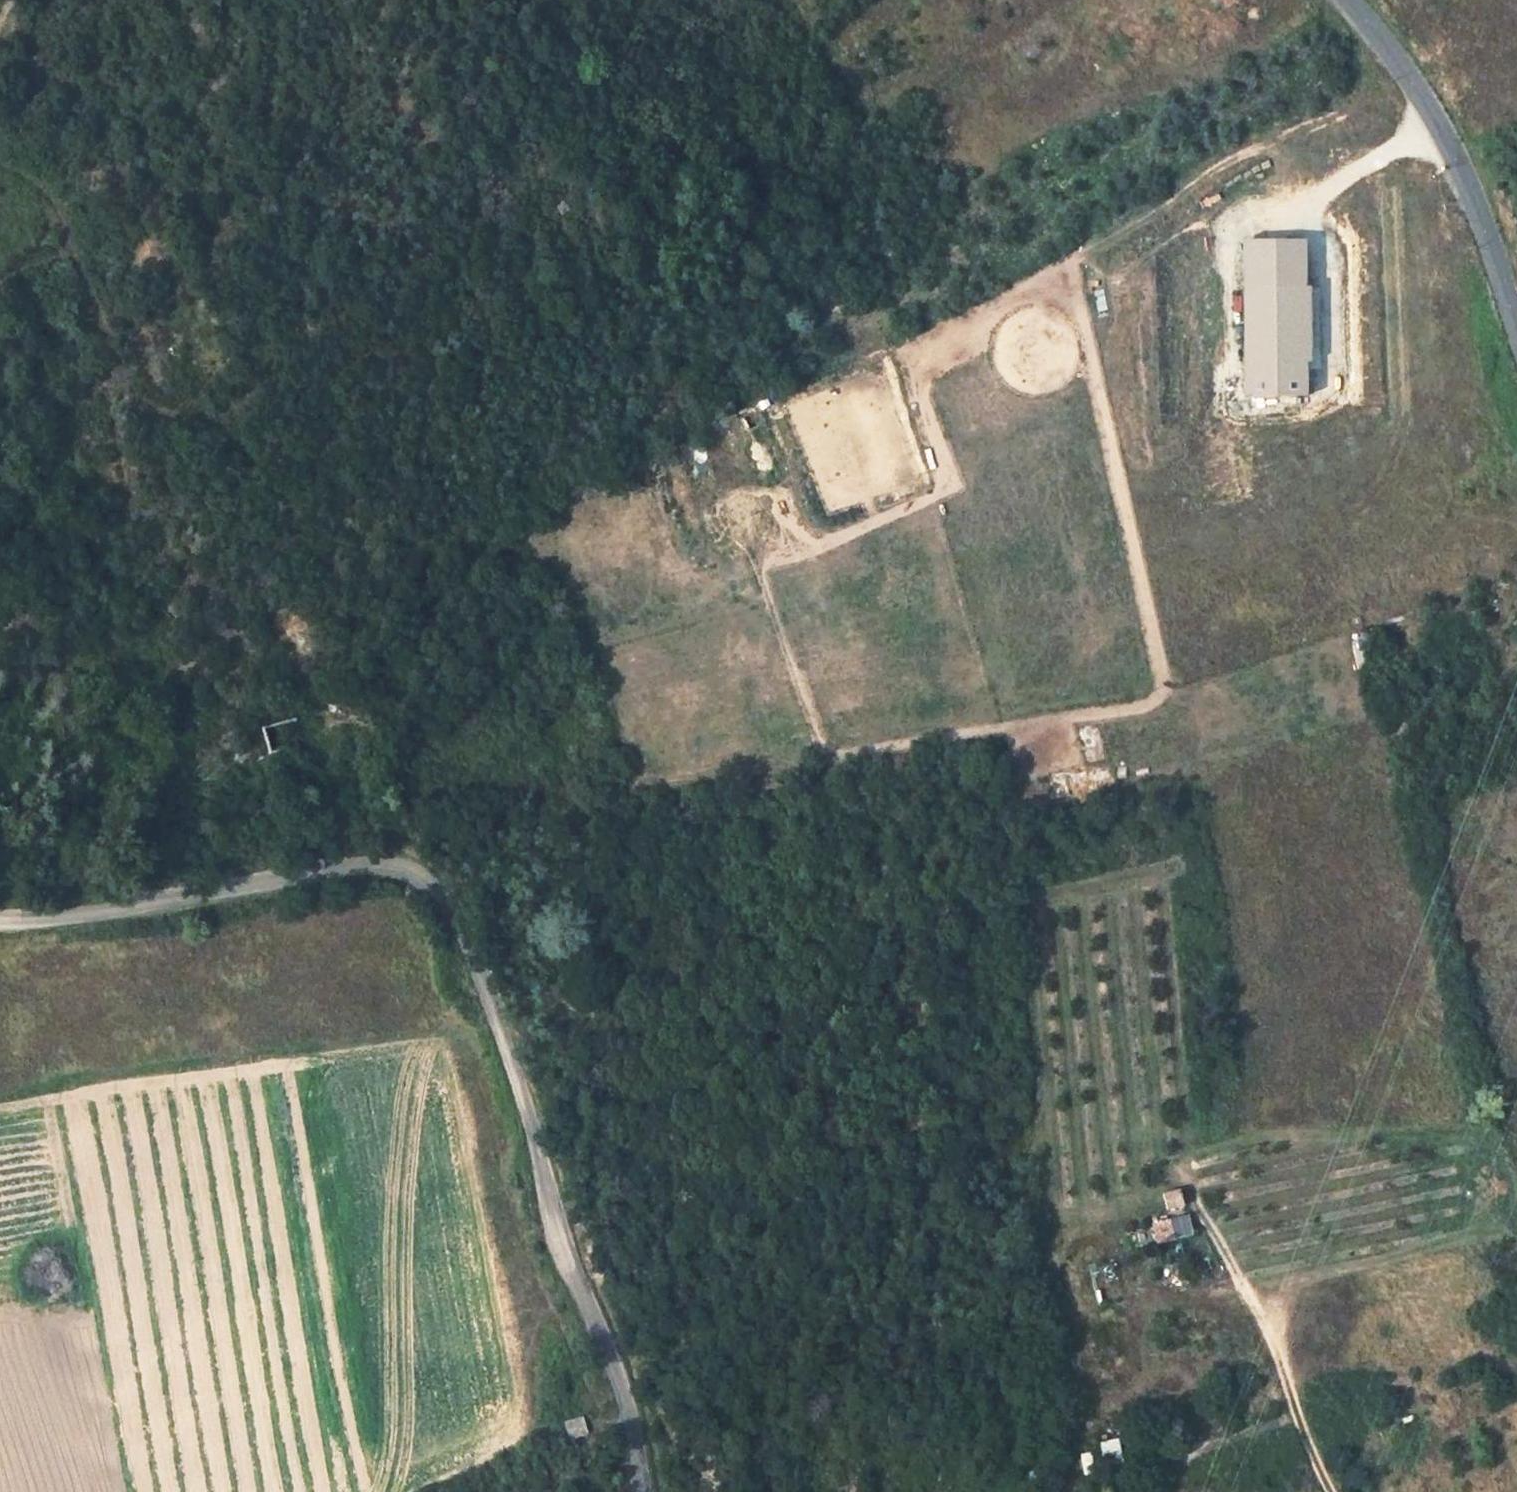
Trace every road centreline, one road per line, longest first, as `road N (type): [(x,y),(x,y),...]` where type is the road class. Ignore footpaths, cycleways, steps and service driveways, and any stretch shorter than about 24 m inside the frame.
road 1 (unclassified): [(644,1491),(613,1369),(557,1239),(526,1105),(462,956),(406,868),(366,867),(29,926),(0,924)]
road 2 (tertiary): [(1516,323),(1465,184),(1417,91),(1344,0)]
road 3 (track): [(1331,1491),(1273,1345),(1196,1205)]

